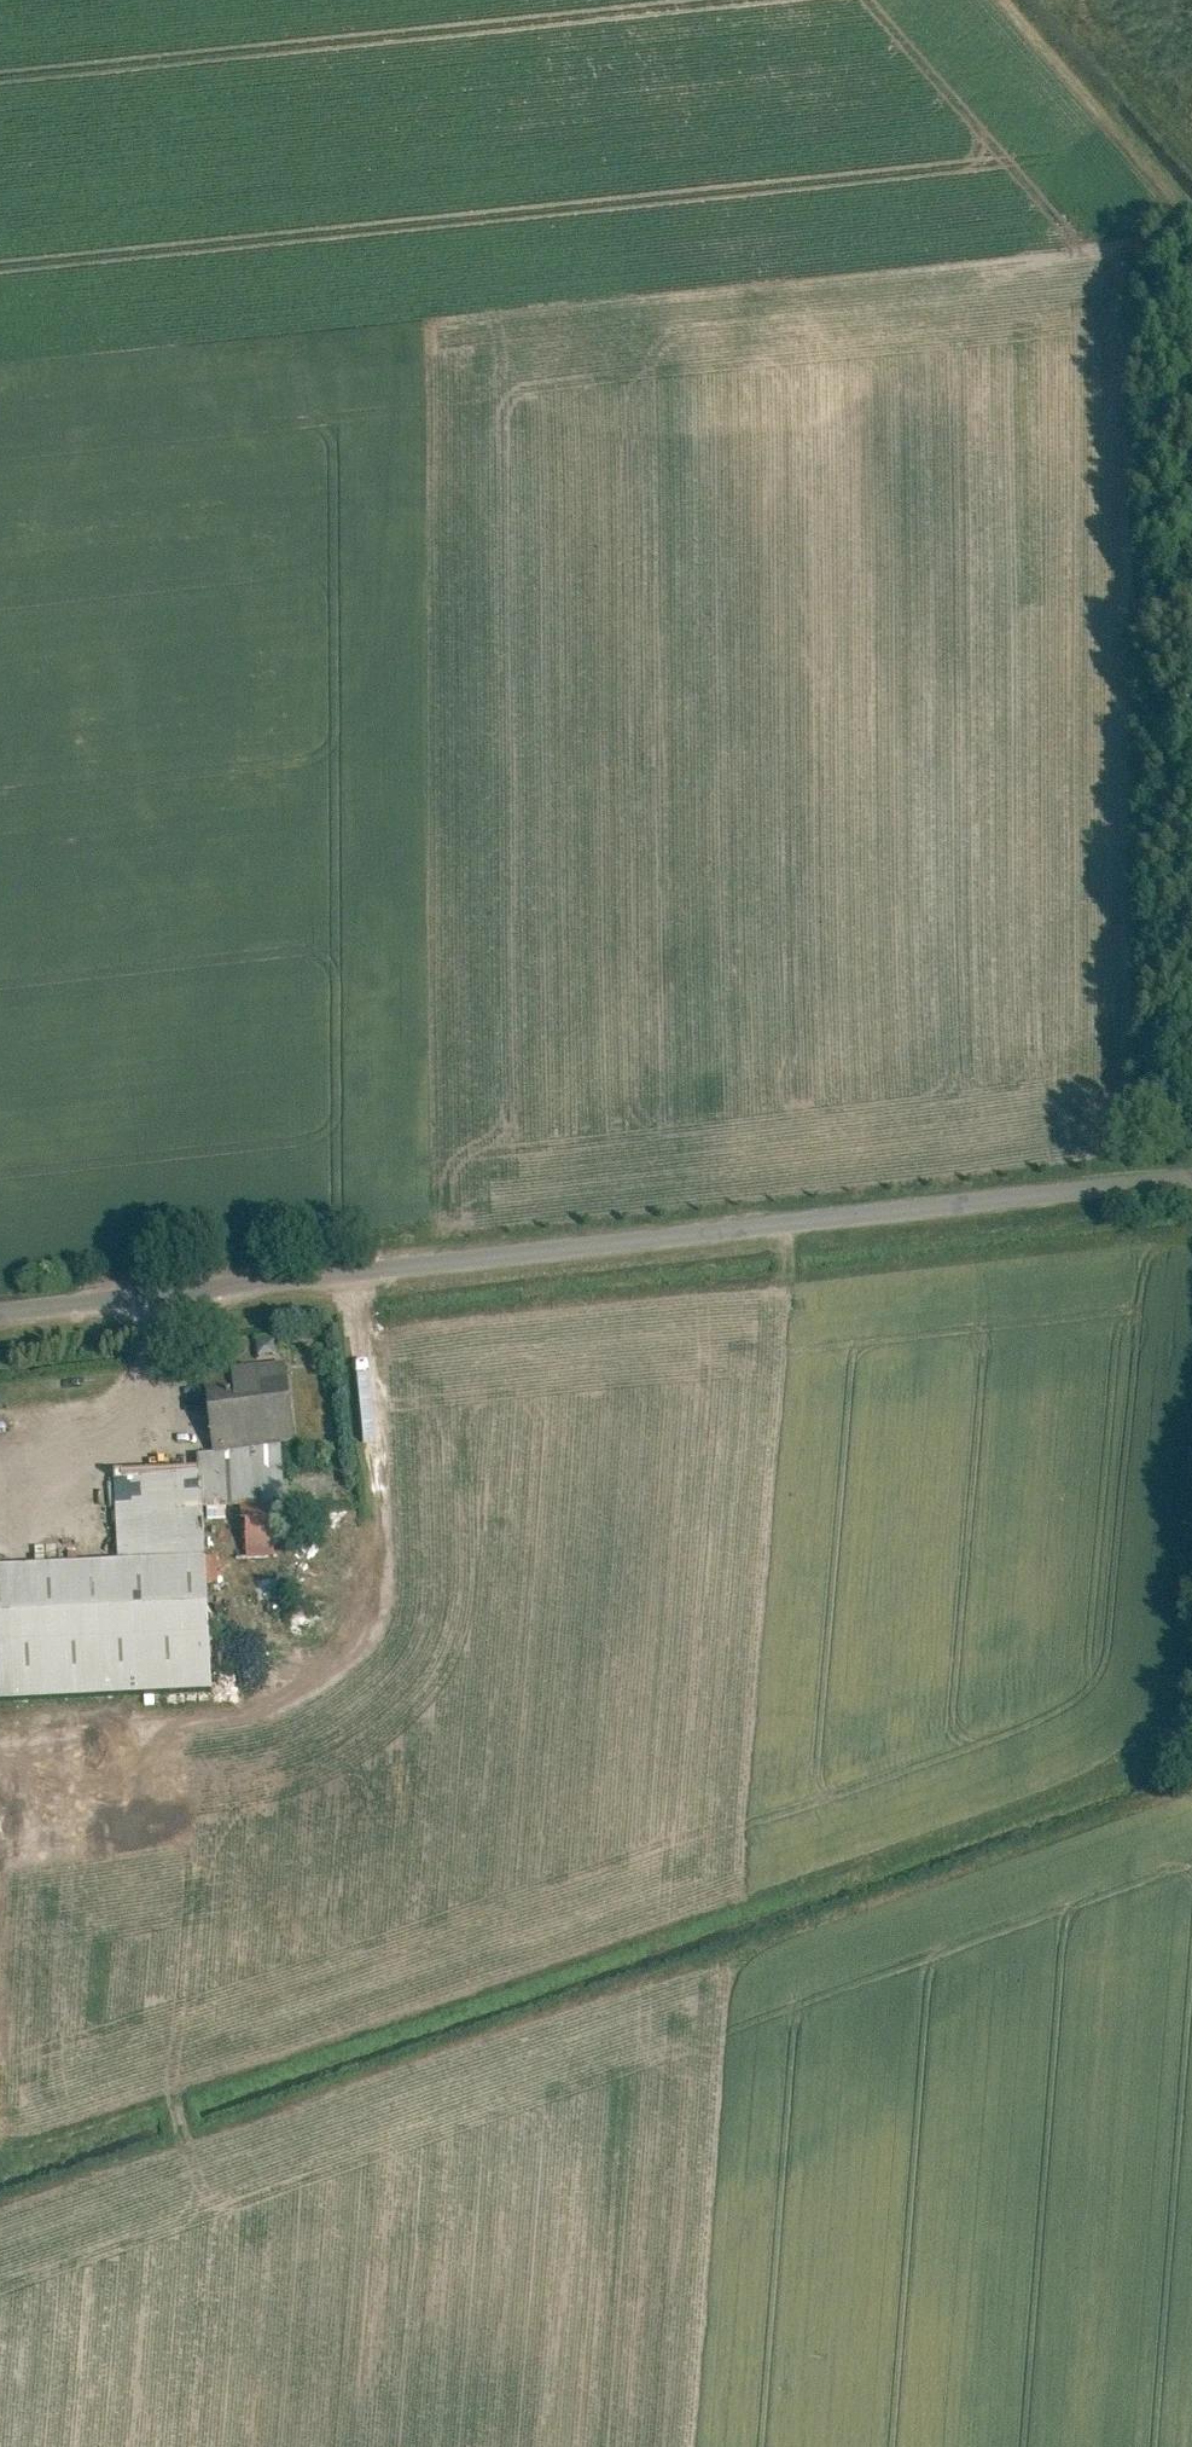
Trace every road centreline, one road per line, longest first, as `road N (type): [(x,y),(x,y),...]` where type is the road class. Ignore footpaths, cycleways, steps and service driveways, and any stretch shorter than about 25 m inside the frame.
road 1 (unclassified): [(0,1323),(1191,1190)]

